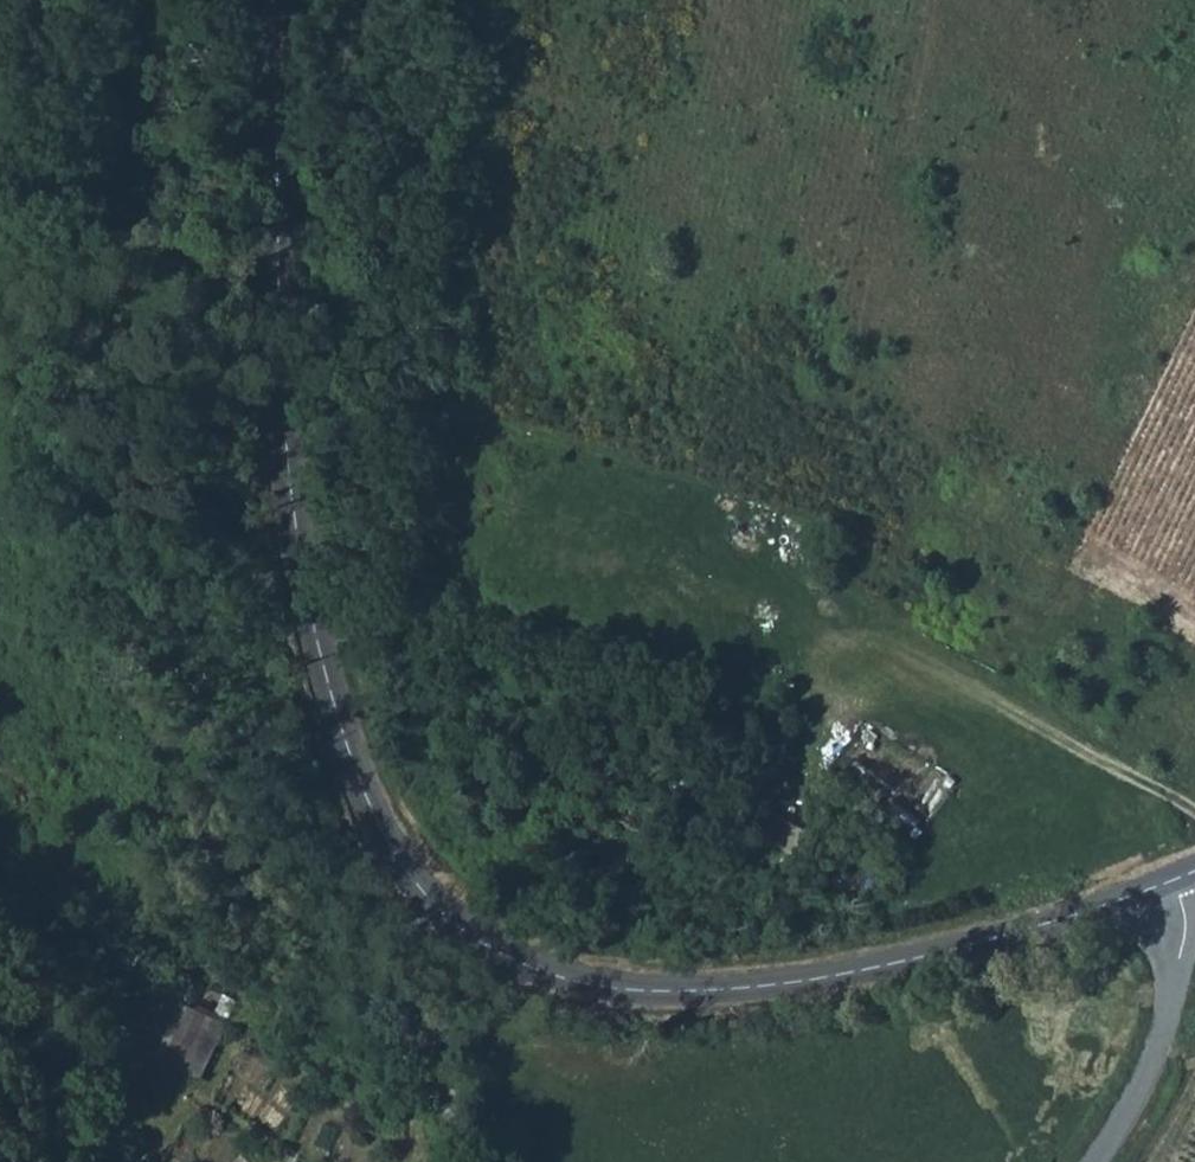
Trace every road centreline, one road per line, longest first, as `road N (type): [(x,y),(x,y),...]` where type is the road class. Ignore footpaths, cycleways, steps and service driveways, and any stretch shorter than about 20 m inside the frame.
road 1 (tertiary): [(1178,878),(1000,937),(815,981),(695,990),(606,984),(506,955),(449,915),(410,870),(350,759),(307,640),(286,474),(280,0)]
road 2 (unclassified): [(1178,878),(1182,957),(1166,1026),(1115,1138),(1096,1161)]

